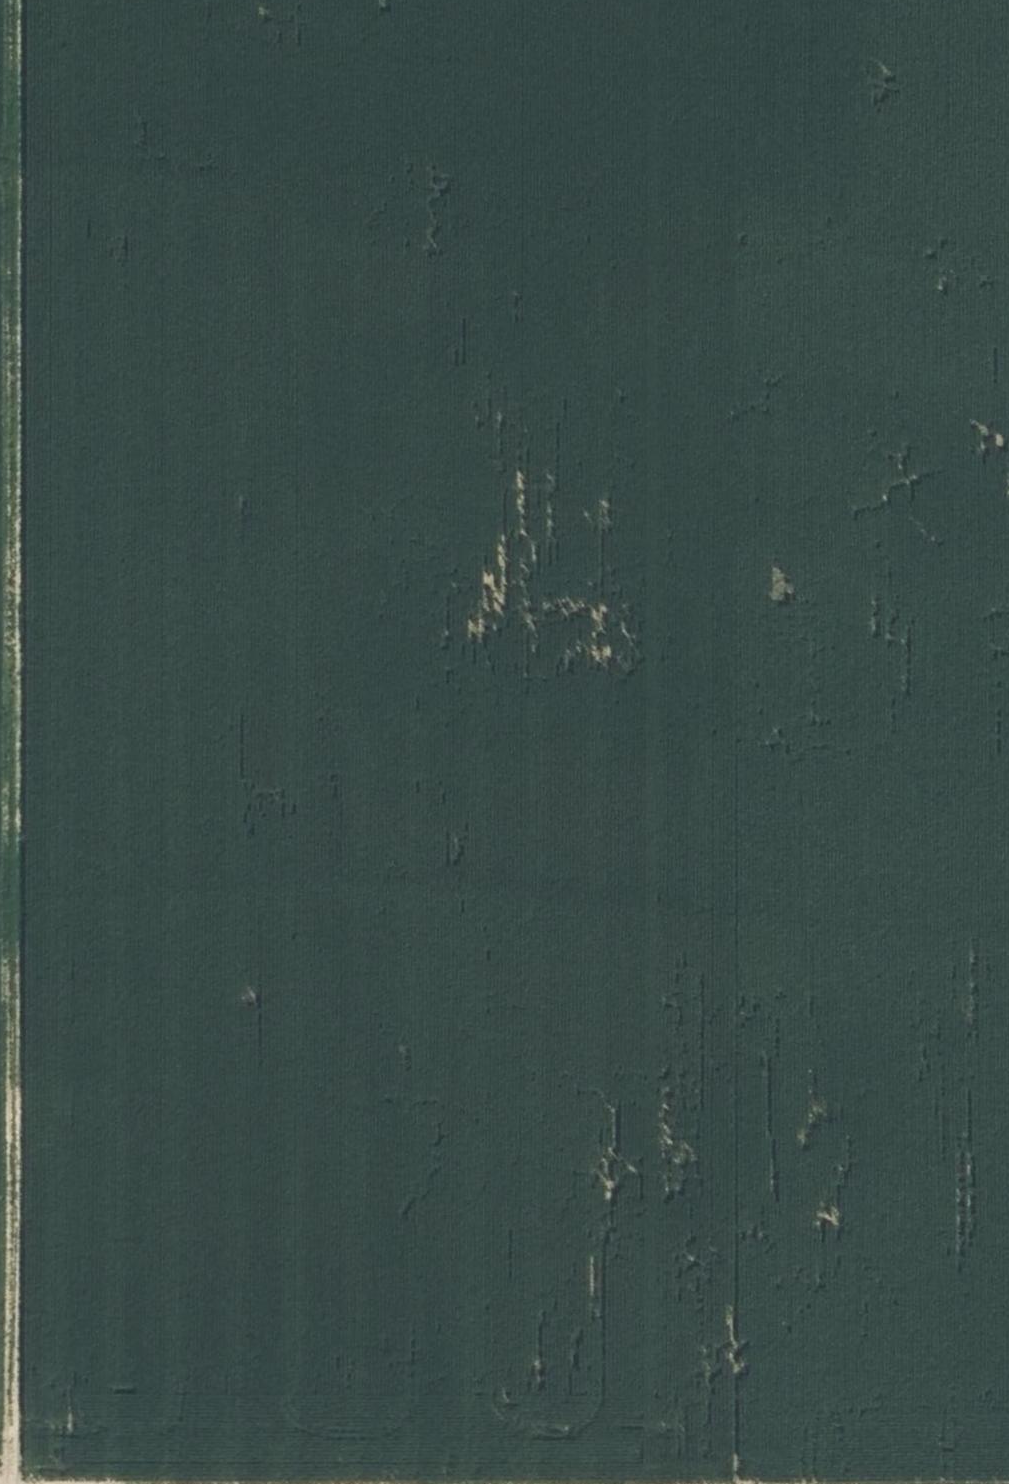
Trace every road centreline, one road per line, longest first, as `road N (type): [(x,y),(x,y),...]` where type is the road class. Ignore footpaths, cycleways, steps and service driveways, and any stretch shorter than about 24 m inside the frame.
road 1 (track): [(11,0),(9,1483)]

